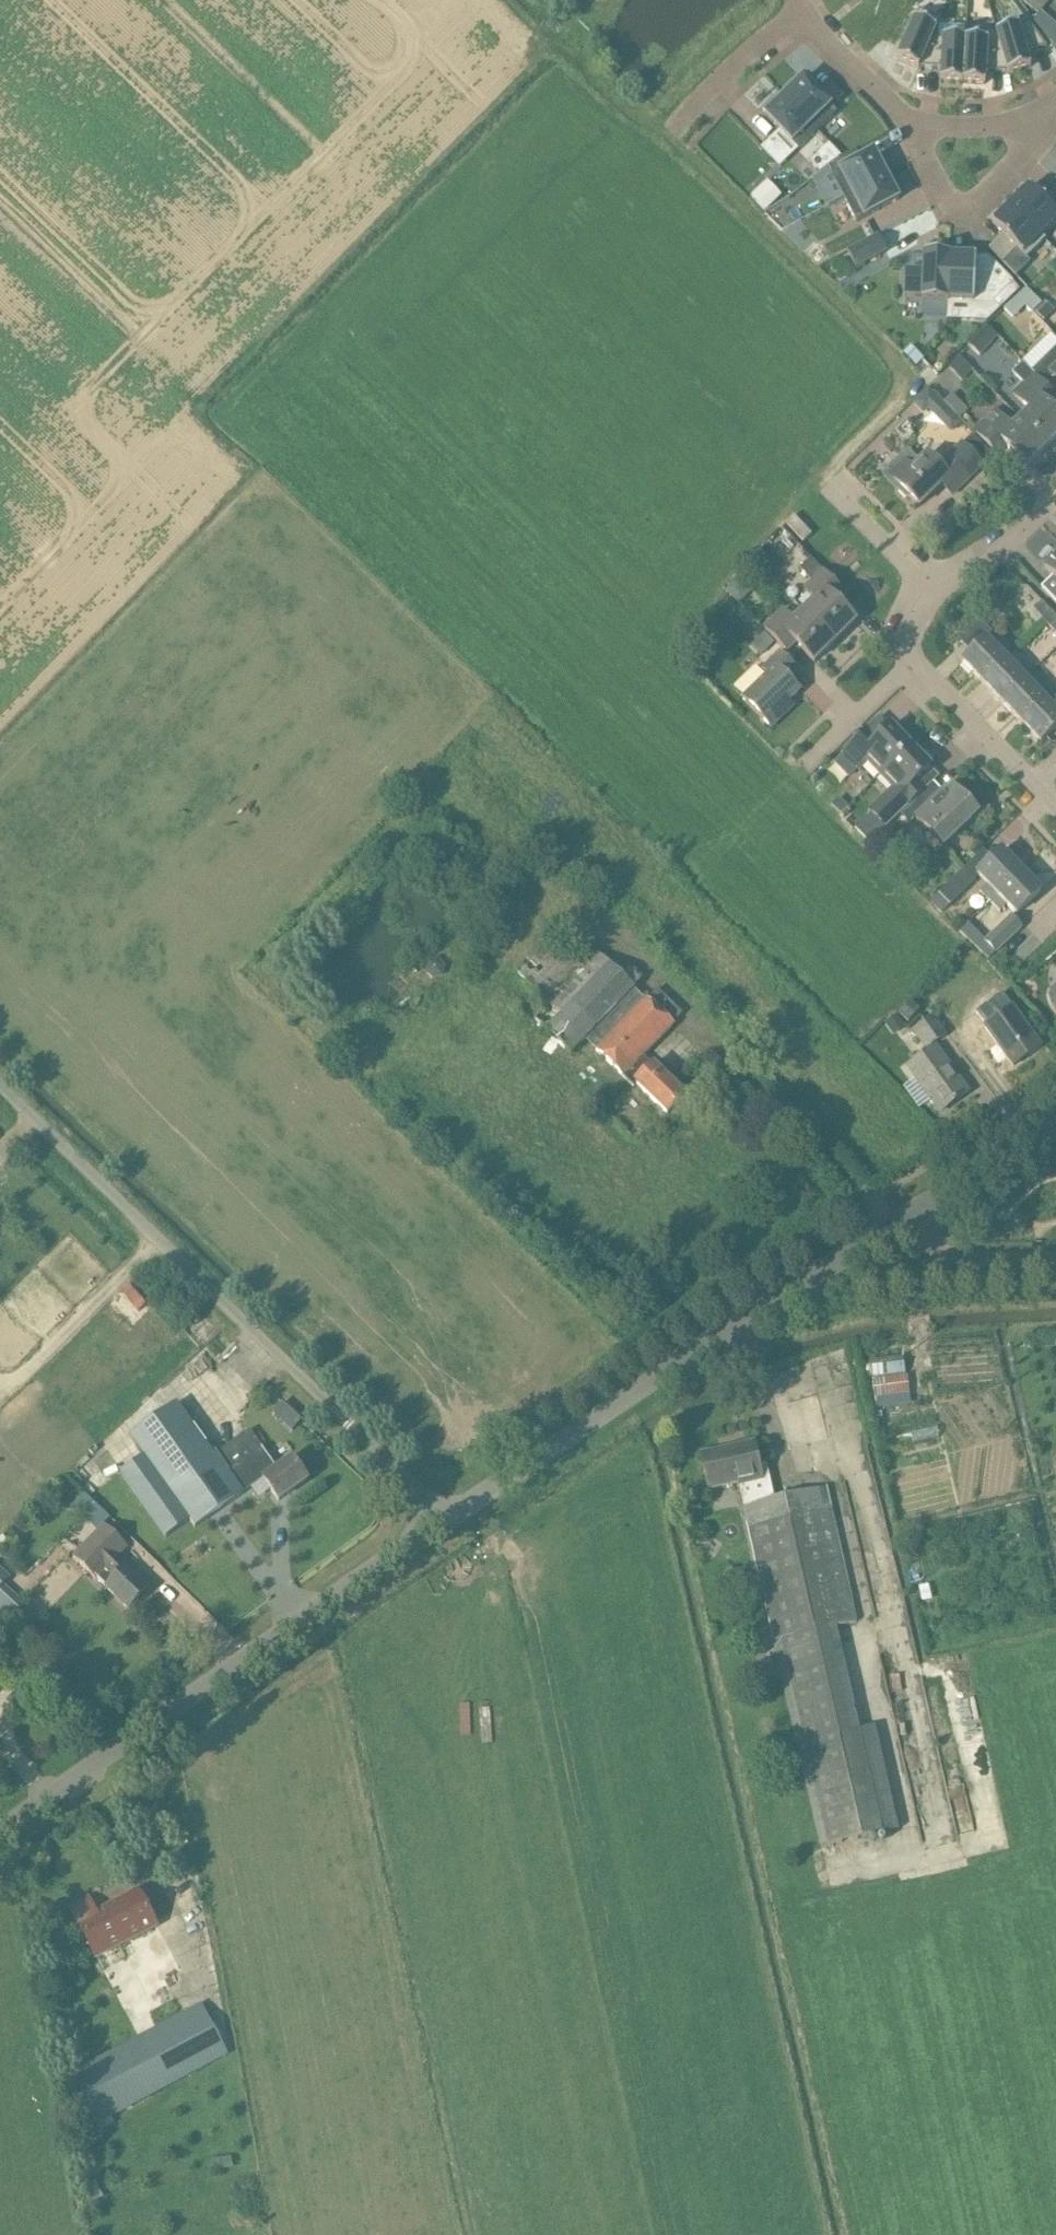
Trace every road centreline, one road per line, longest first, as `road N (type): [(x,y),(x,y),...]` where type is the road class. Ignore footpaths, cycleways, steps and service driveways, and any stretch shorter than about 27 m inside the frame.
road 1 (unclassified): [(444,1521),(0,1088)]
road 2 (tertiary): [(444,1521),(911,1216)]
road 3 (tertiary): [(0,1831),(444,1521)]
road 4 (residential): [(865,95),(929,189),(950,207),(1000,189),(1051,106)]
road 5 (residential): [(1055,817),(913,661)]
road 6 (residential): [(865,95),(971,122),(1051,106)]
road 7 (residential): [(671,142),(793,24)]
road 8 (tertiary): [(911,1216),(1055,1127)]
road 9 (residential): [(796,778),(913,661)]
road 10 (unclassified): [(1055,1253),(948,1250),(911,1216)]
road 11 (residential): [(935,593),(1055,494)]
road 12 (residential): [(935,593),(833,485)]

